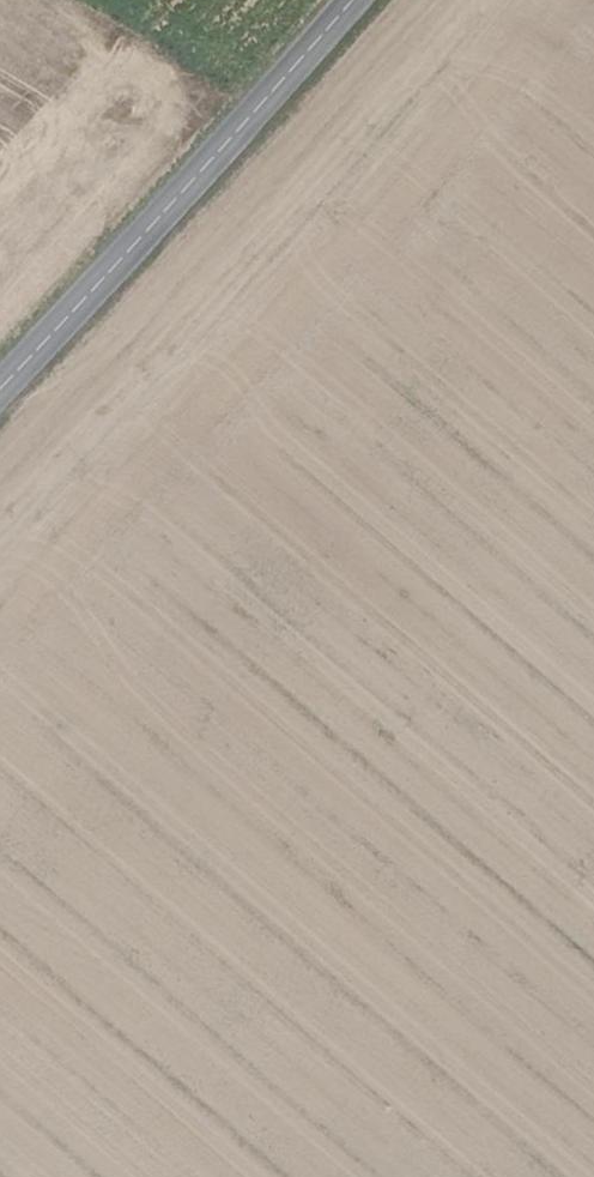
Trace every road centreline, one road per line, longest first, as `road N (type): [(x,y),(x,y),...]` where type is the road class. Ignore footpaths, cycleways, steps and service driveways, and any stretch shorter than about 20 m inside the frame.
road 1 (tertiary): [(0,404),(363,0)]

